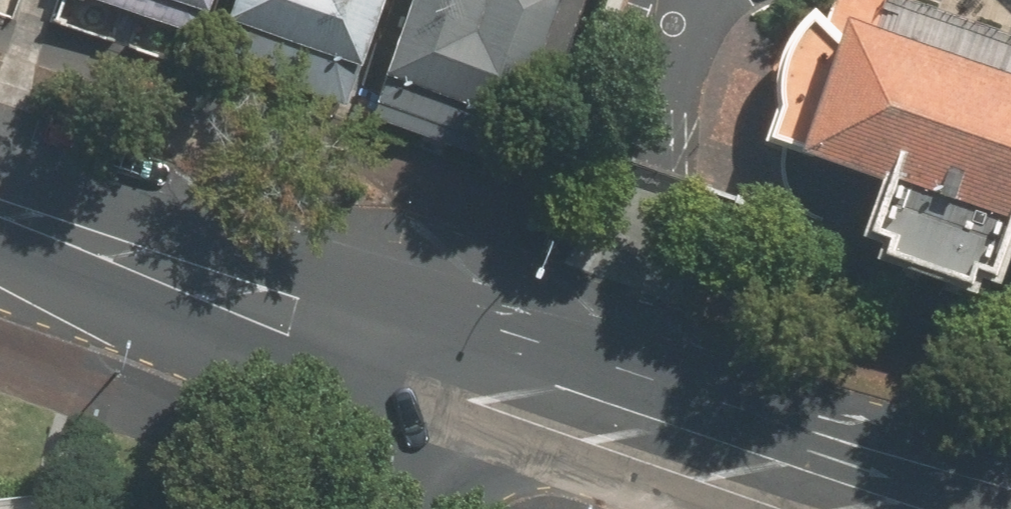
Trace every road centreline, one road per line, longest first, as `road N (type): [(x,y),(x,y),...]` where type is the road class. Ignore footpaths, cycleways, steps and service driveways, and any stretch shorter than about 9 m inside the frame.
road 1 (secondary): [(468,380),(1010,492)]
road 2 (secondary): [(0,212),(468,380)]
road 3 (secondary): [(759,508),(468,380)]
road 4 (secondary): [(421,508),(468,380)]

